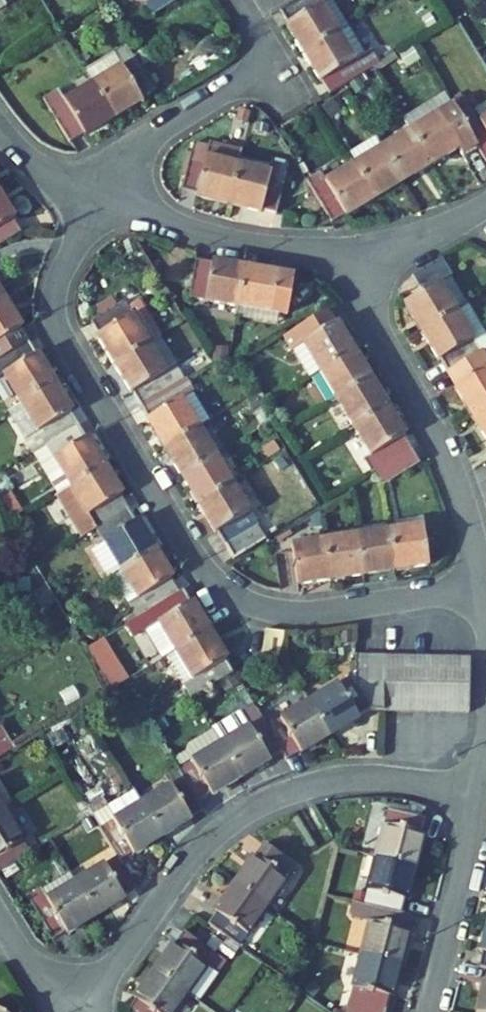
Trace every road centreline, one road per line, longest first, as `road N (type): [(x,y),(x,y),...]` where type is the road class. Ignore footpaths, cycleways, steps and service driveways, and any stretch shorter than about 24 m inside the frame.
road 1 (residential): [(99,195),(59,281),(57,322),(206,570),(248,601),(298,613),(484,586)]
road 2 (residential): [(82,1011),(199,847),(249,808),(308,785),(364,777),(482,795)]
road 3 (residential): [(484,586),(452,465),(366,302),(357,250)]
road 4 (residential): [(240,0),(260,37),(251,71),(128,157),(99,195)]
road 5 (residential): [(99,195),(215,237),(357,250)]
road 6 (residential): [(430,1011),(482,795)]
road 7 (residential): [(357,250),(435,232),(485,207)]

